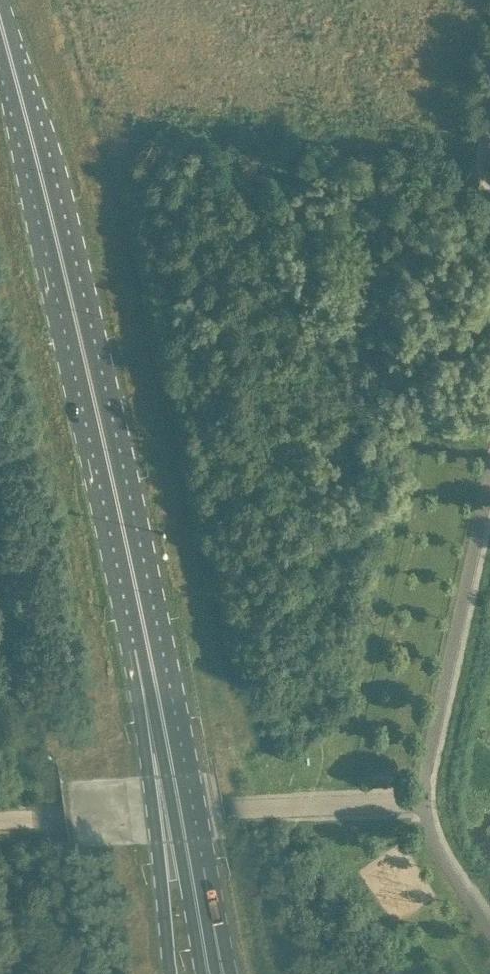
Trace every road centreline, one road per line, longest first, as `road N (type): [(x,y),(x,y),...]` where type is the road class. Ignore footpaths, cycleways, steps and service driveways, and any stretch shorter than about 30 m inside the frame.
road 1 (primary): [(0,20),(61,244),(146,637)]
road 2 (primary): [(146,637),(171,973)]
road 3 (primary): [(146,637),(200,916)]

